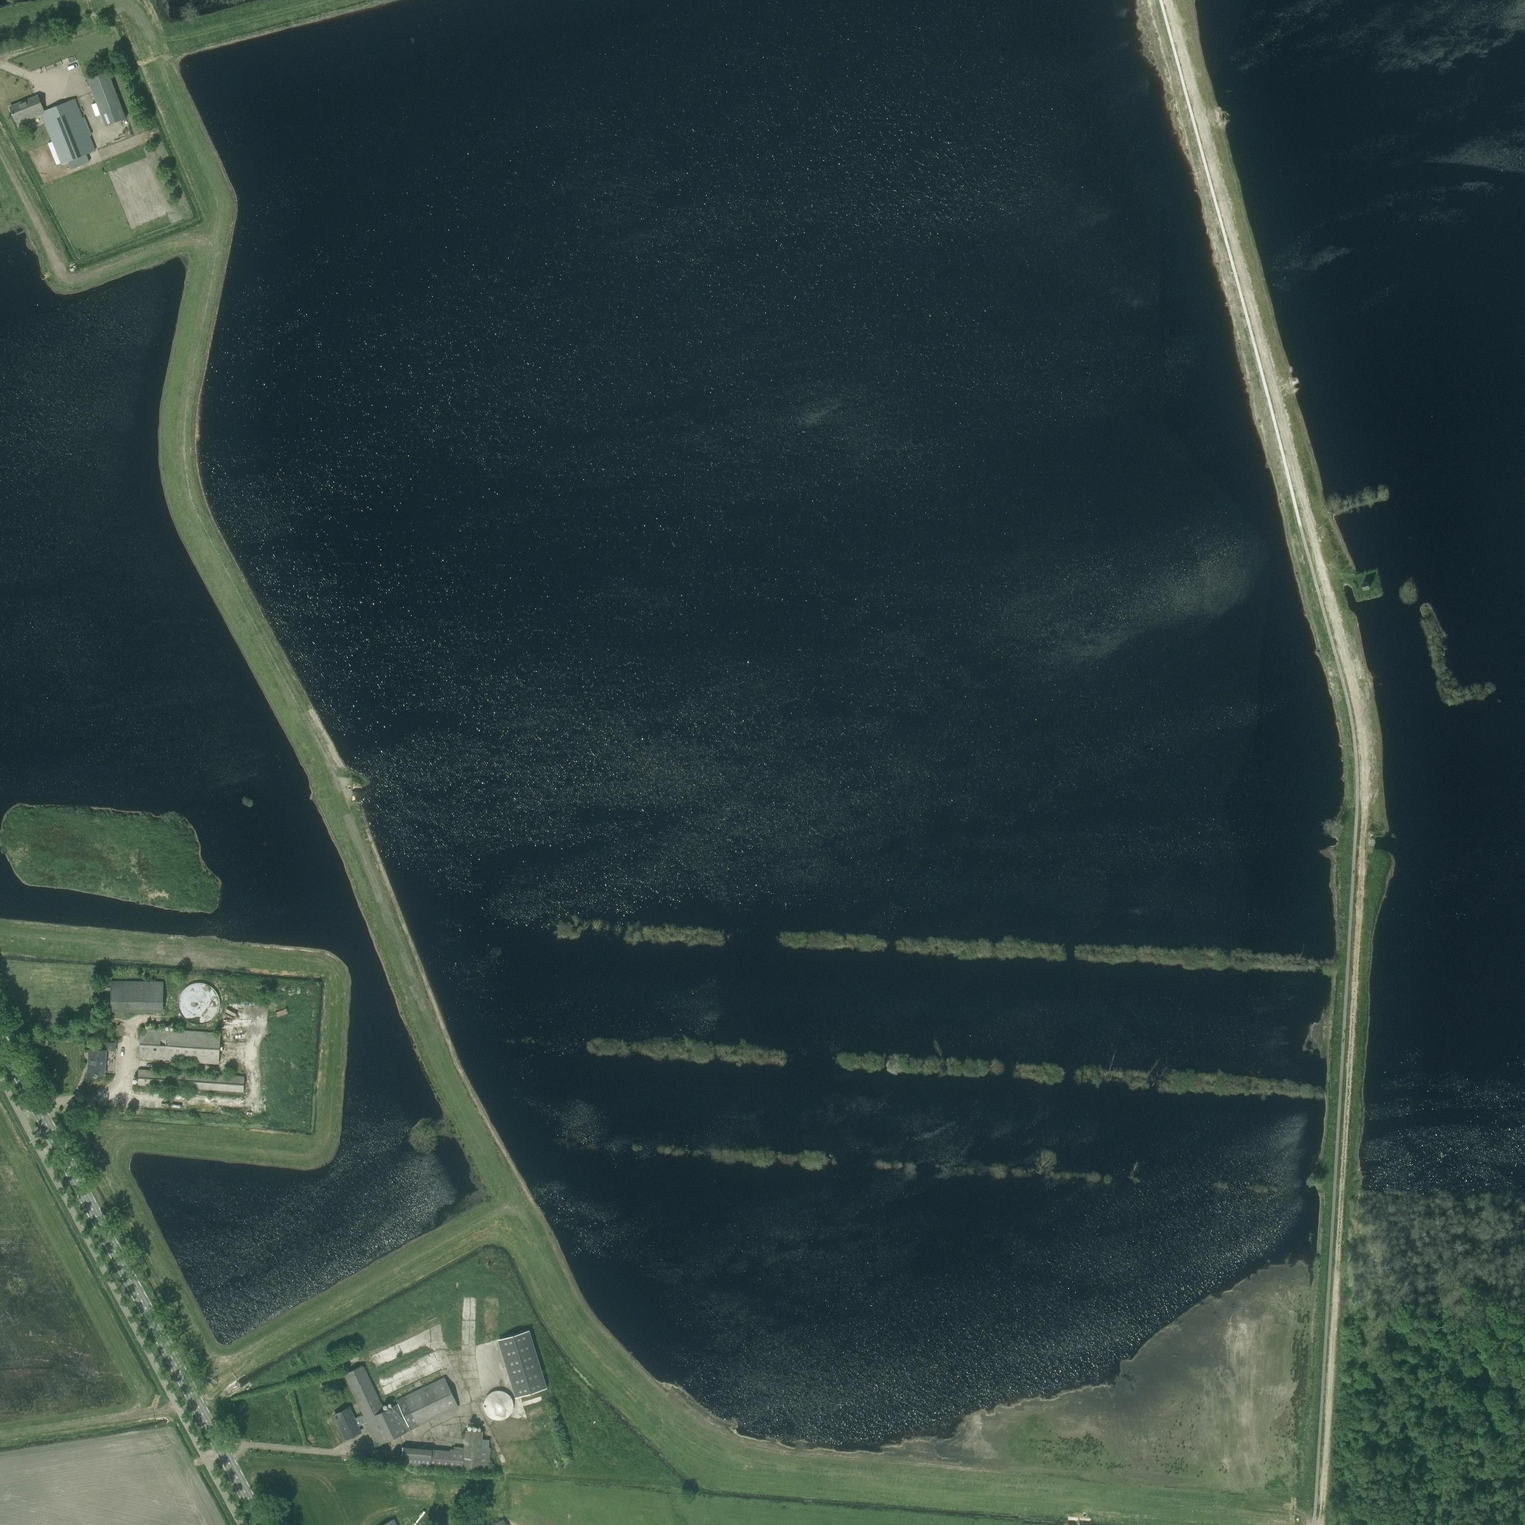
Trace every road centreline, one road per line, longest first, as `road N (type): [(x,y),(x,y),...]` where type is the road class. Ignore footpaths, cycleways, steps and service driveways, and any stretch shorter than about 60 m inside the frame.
road 1 (unclassified): [(1307,1524),(1356,785),(1349,672),(1304,518)]
road 2 (secondary): [(263,1524),(0,1039)]
road 3 (track): [(1166,0),(1304,518)]

